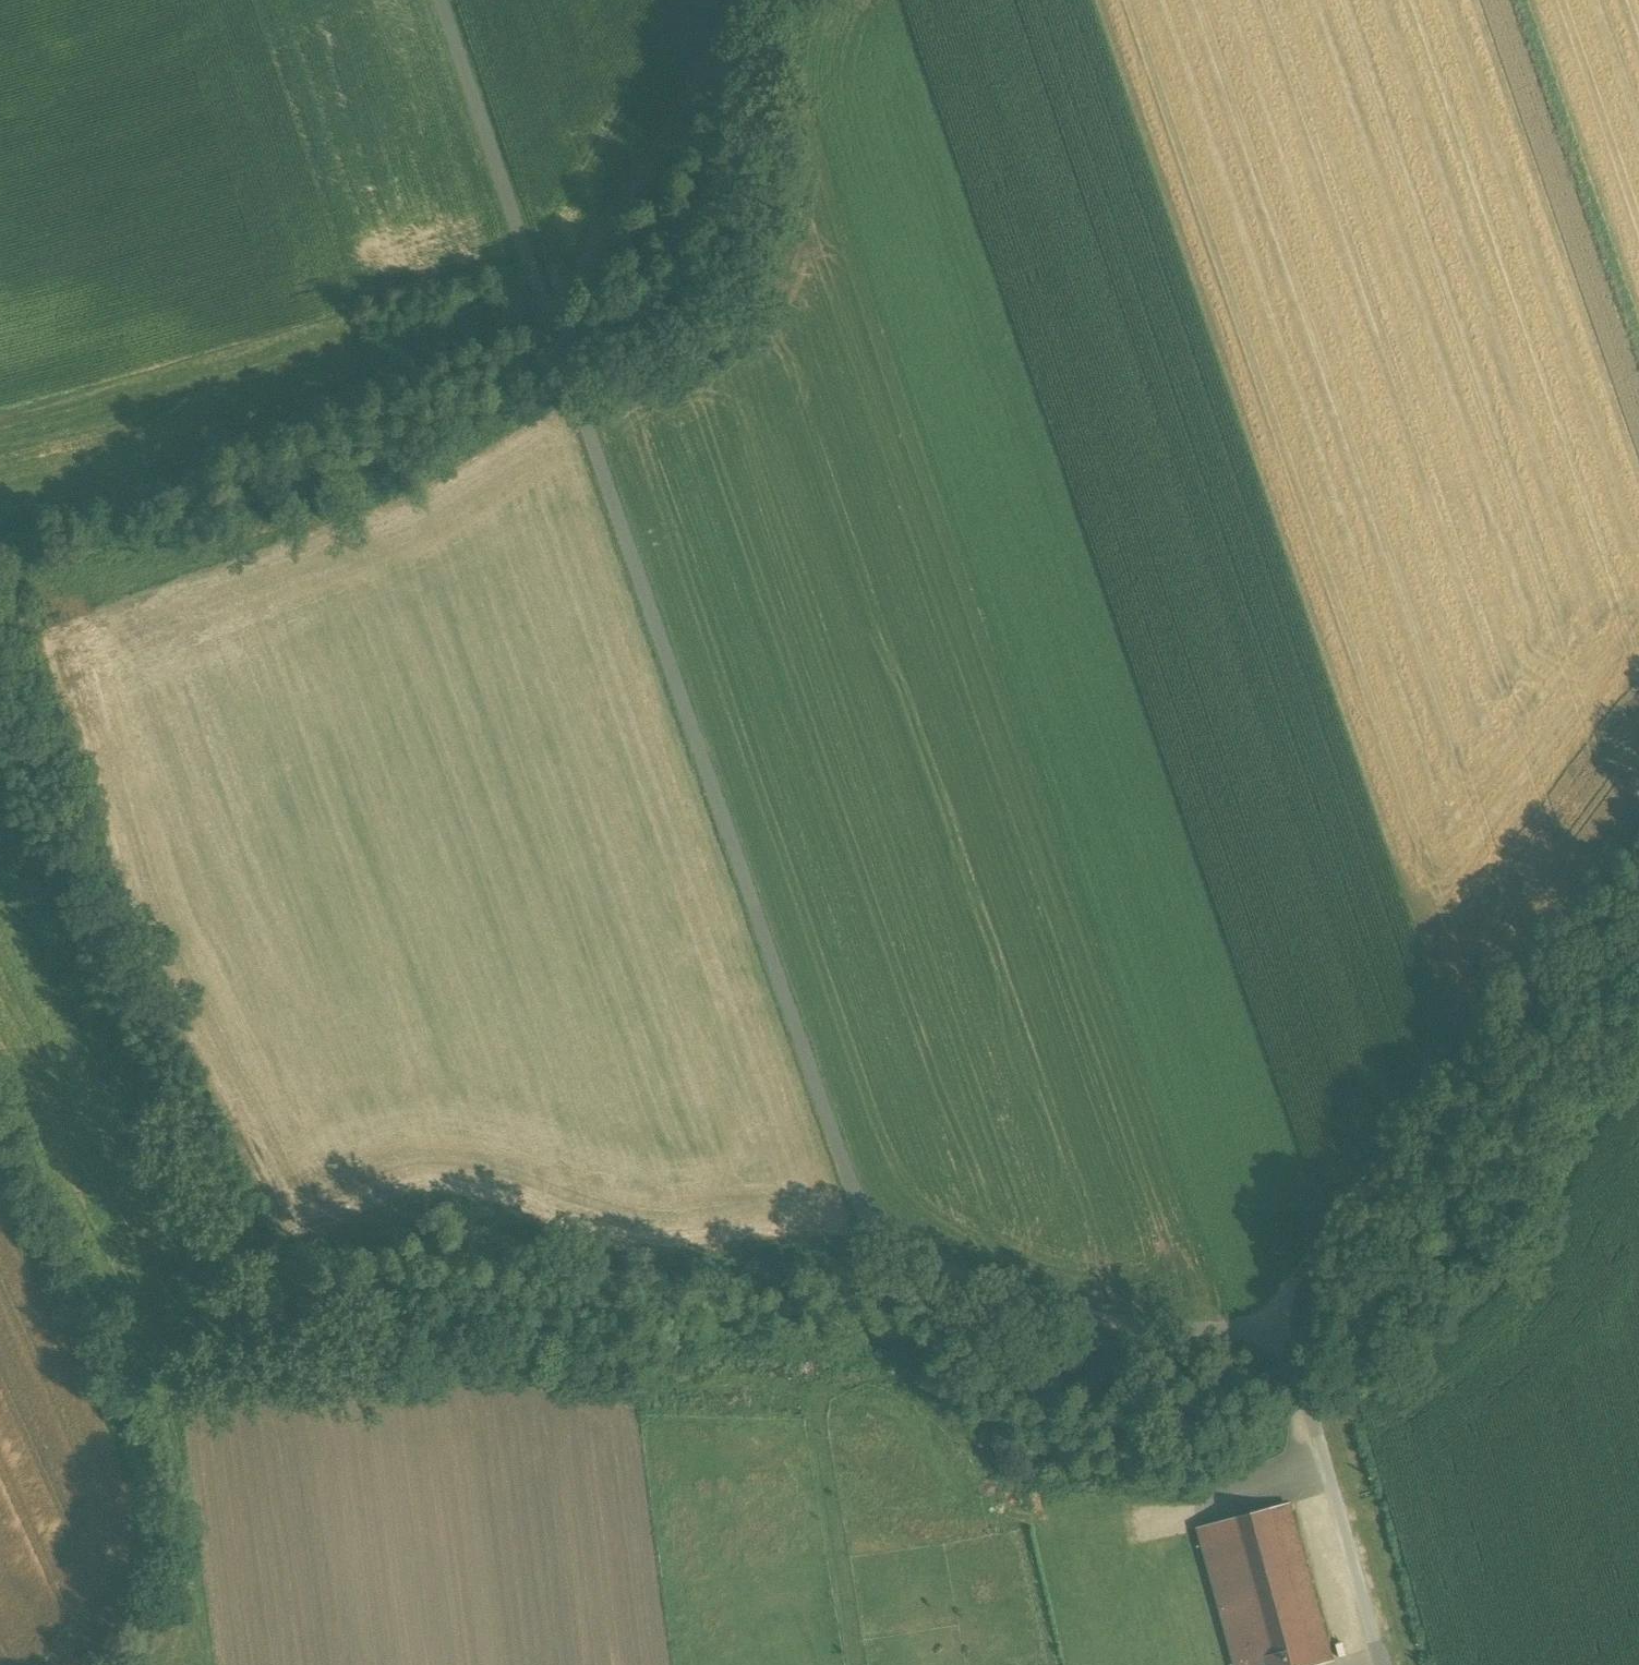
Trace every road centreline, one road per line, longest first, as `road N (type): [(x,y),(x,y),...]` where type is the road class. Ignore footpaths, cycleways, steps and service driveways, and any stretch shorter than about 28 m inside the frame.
road 1 (unclassified): [(1382,1664),(1306,1407),(1281,1350),(1050,1310),(956,1282),(915,1264),(863,1206),(446,0)]
road 2 (track): [(1638,827),(1323,1243),(1267,1345)]

